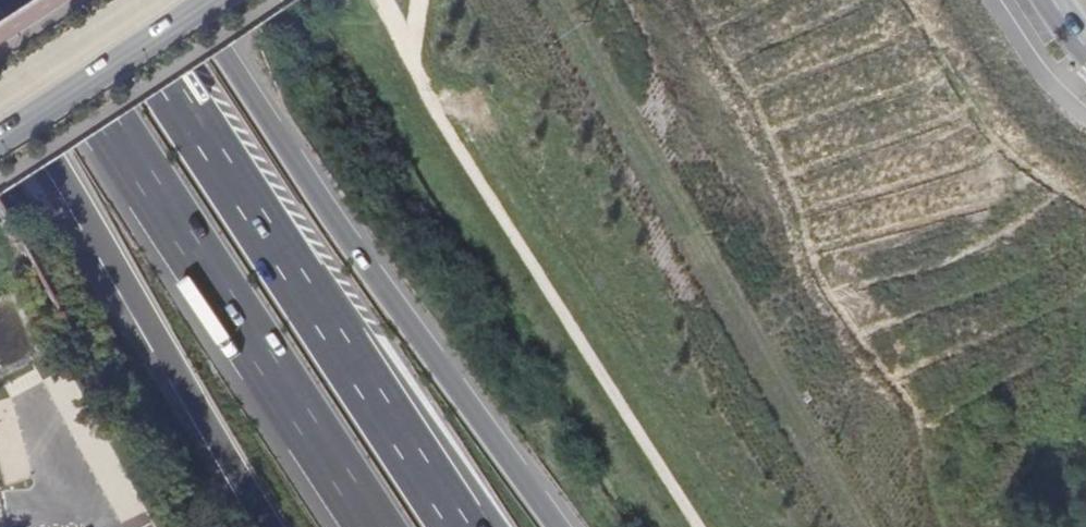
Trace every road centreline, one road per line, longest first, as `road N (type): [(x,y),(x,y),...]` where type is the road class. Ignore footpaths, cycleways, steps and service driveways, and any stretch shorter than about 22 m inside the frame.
road 1 (motorway): [(551,526),(190,0)]
road 2 (motorway): [(452,526),(107,0)]
road 3 (motorway): [(38,0),(382,526)]
road 4 (motorway): [(0,75),(272,526)]
road 5 (residential): [(0,137),(210,0)]

